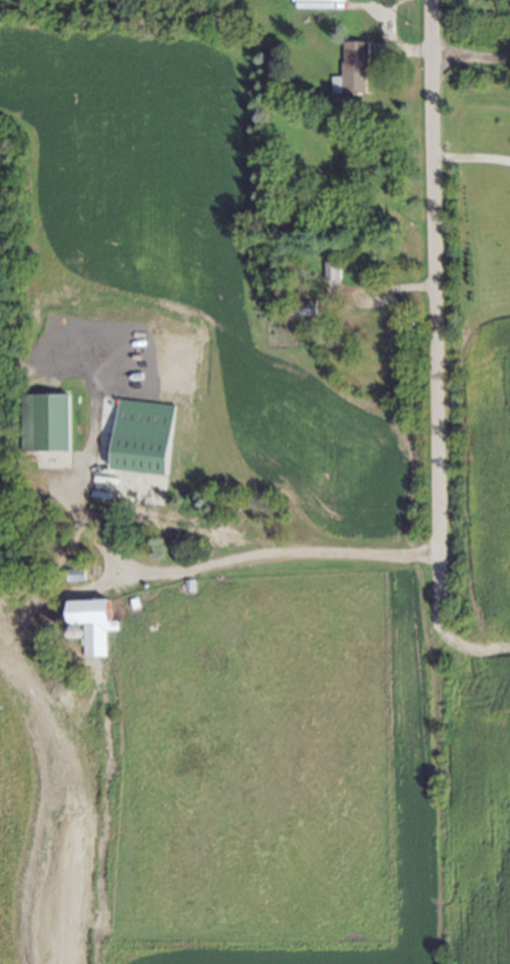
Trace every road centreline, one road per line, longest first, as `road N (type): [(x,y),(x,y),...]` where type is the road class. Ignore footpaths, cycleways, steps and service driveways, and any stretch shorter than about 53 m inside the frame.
road 1 (residential): [(426,0),(436,625)]

